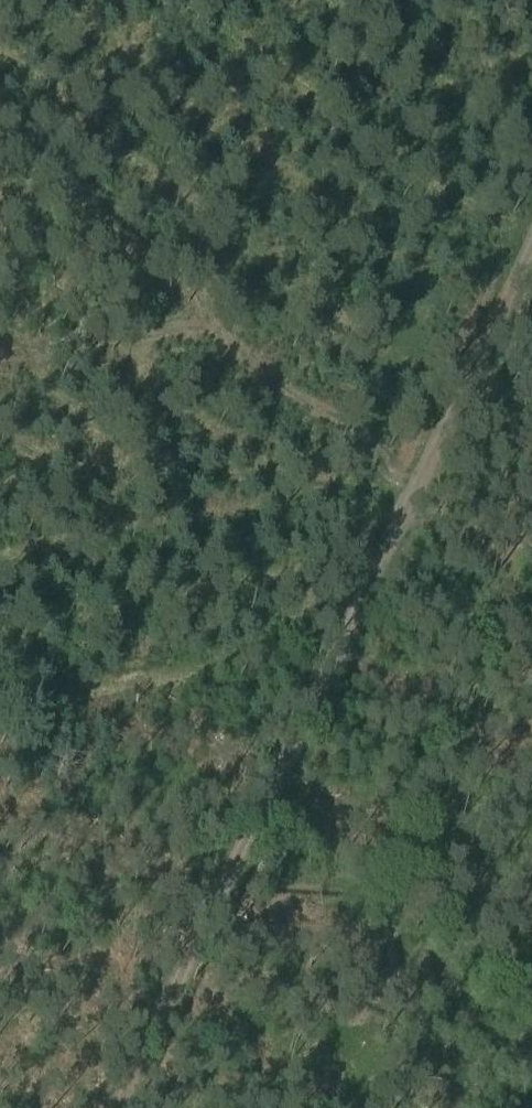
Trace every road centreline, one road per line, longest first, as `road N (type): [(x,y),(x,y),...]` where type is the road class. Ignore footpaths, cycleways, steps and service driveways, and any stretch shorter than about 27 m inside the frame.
road 1 (track): [(113,1107),(531,238)]

